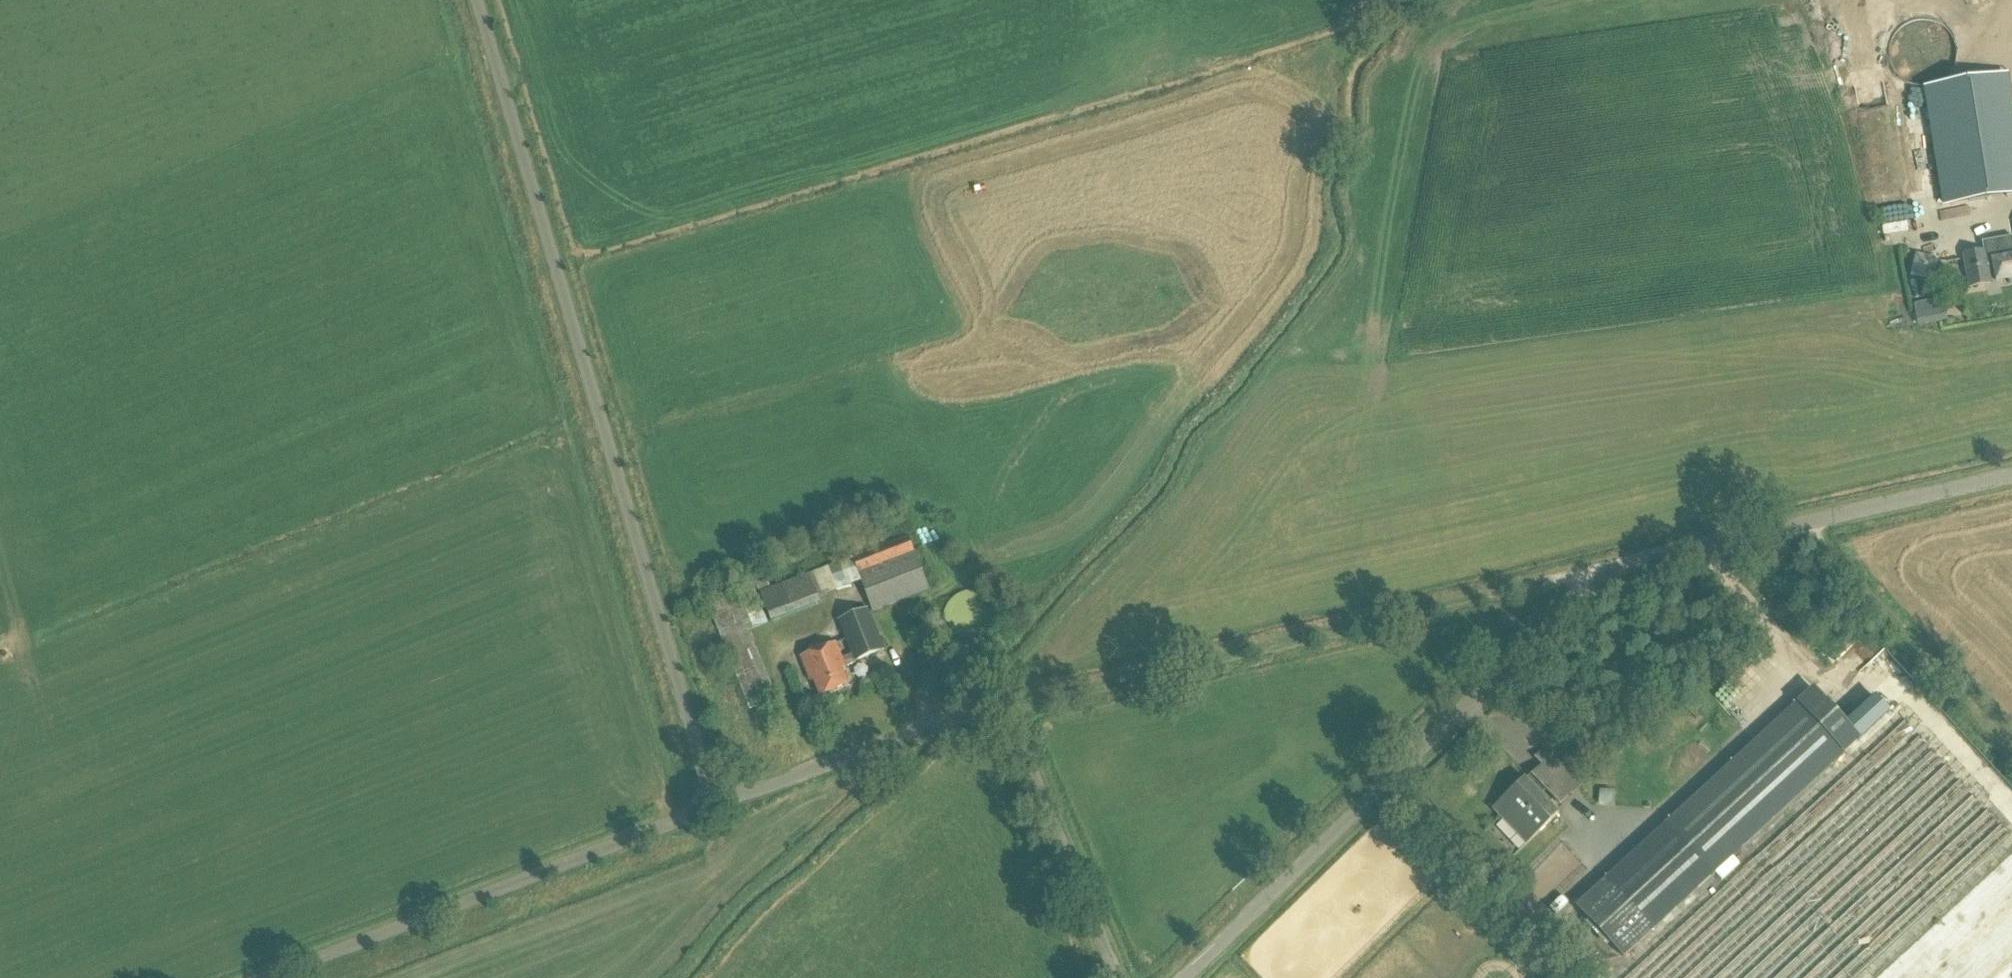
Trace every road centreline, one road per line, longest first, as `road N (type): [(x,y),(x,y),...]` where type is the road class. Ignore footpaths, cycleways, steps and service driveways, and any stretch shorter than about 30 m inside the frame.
road 1 (unclassified): [(1182,977),(1553,602),(1627,561),(2011,477)]
road 2 (unclassified): [(716,808),(475,0)]
road 3 (track): [(985,709),(1627,561)]
road 4 (unclassified): [(1117,977),(1023,745),(985,709),(716,808)]
road 5 (unclassified): [(276,977),(716,808)]
road 6 (track): [(2011,749),(1804,528)]

